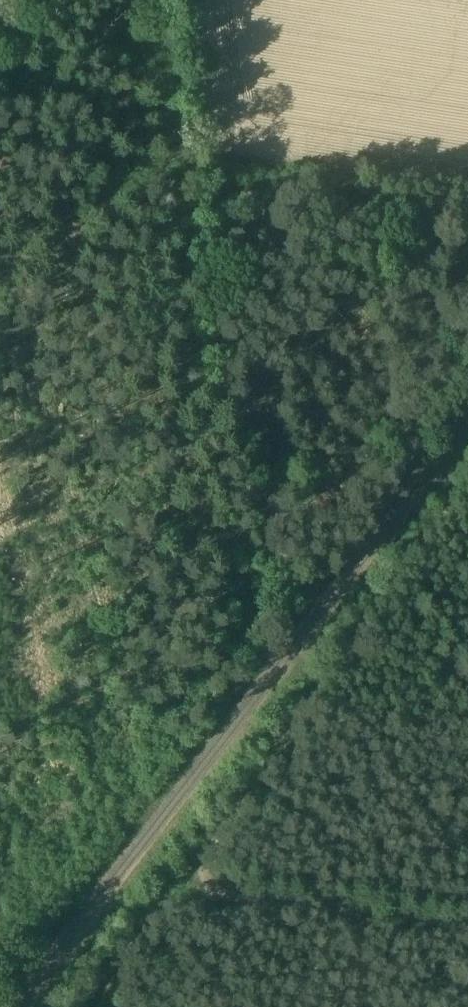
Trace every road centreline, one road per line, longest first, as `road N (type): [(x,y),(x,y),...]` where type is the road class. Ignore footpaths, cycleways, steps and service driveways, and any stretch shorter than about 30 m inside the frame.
road 1 (track): [(467,521),(187,897)]
road 2 (track): [(187,897),(467,939)]

